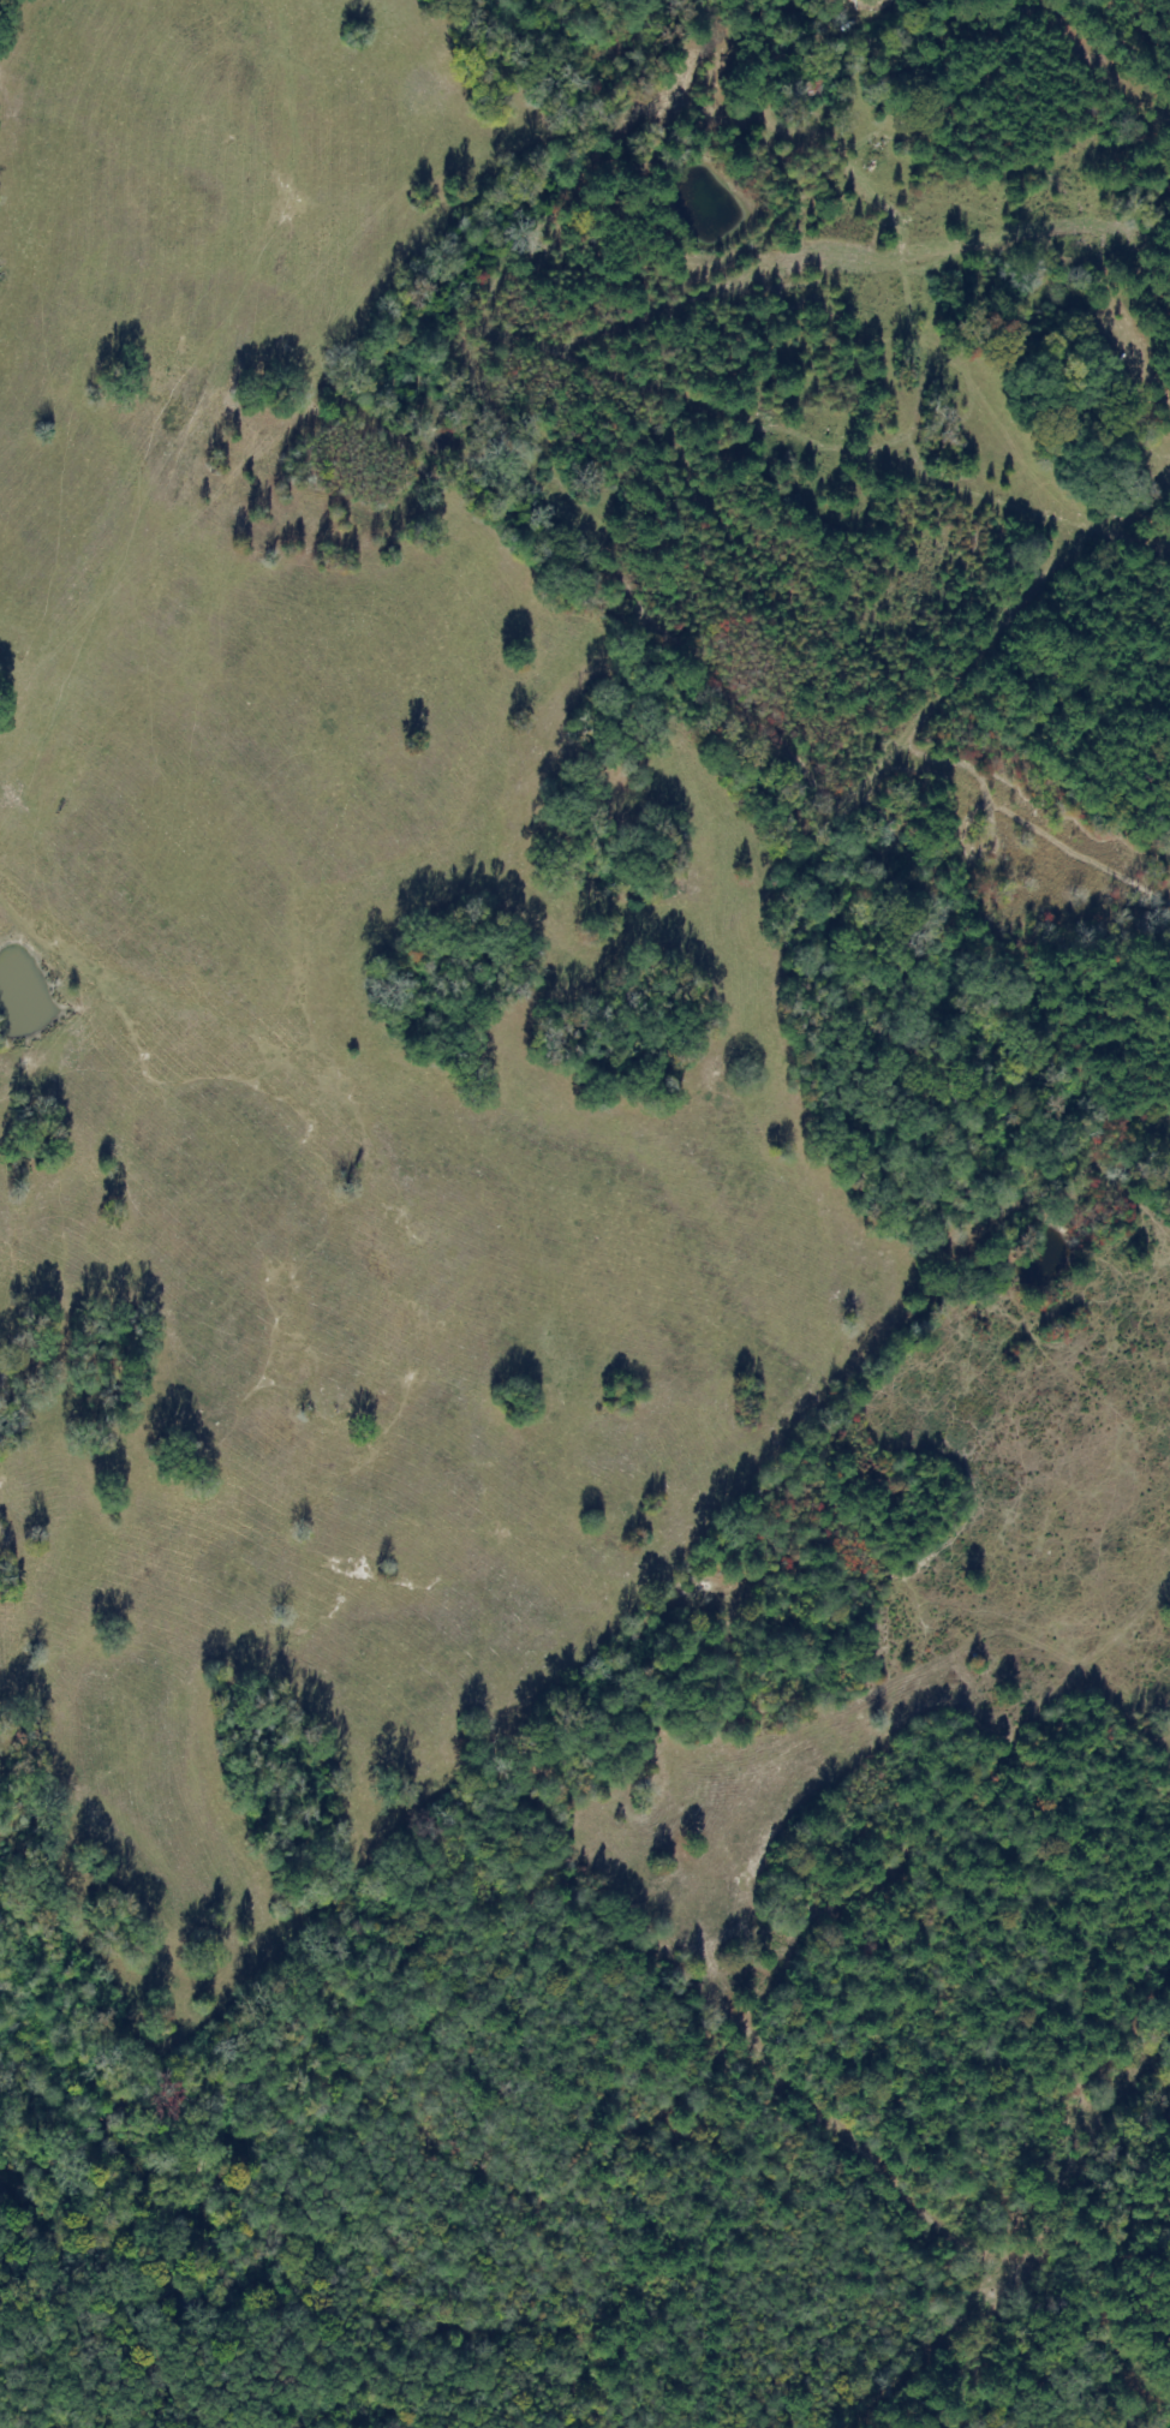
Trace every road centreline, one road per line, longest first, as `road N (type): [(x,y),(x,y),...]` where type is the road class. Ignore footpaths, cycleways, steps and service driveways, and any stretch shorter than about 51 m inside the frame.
road 1 (residential): [(1169,117),(1046,0)]

